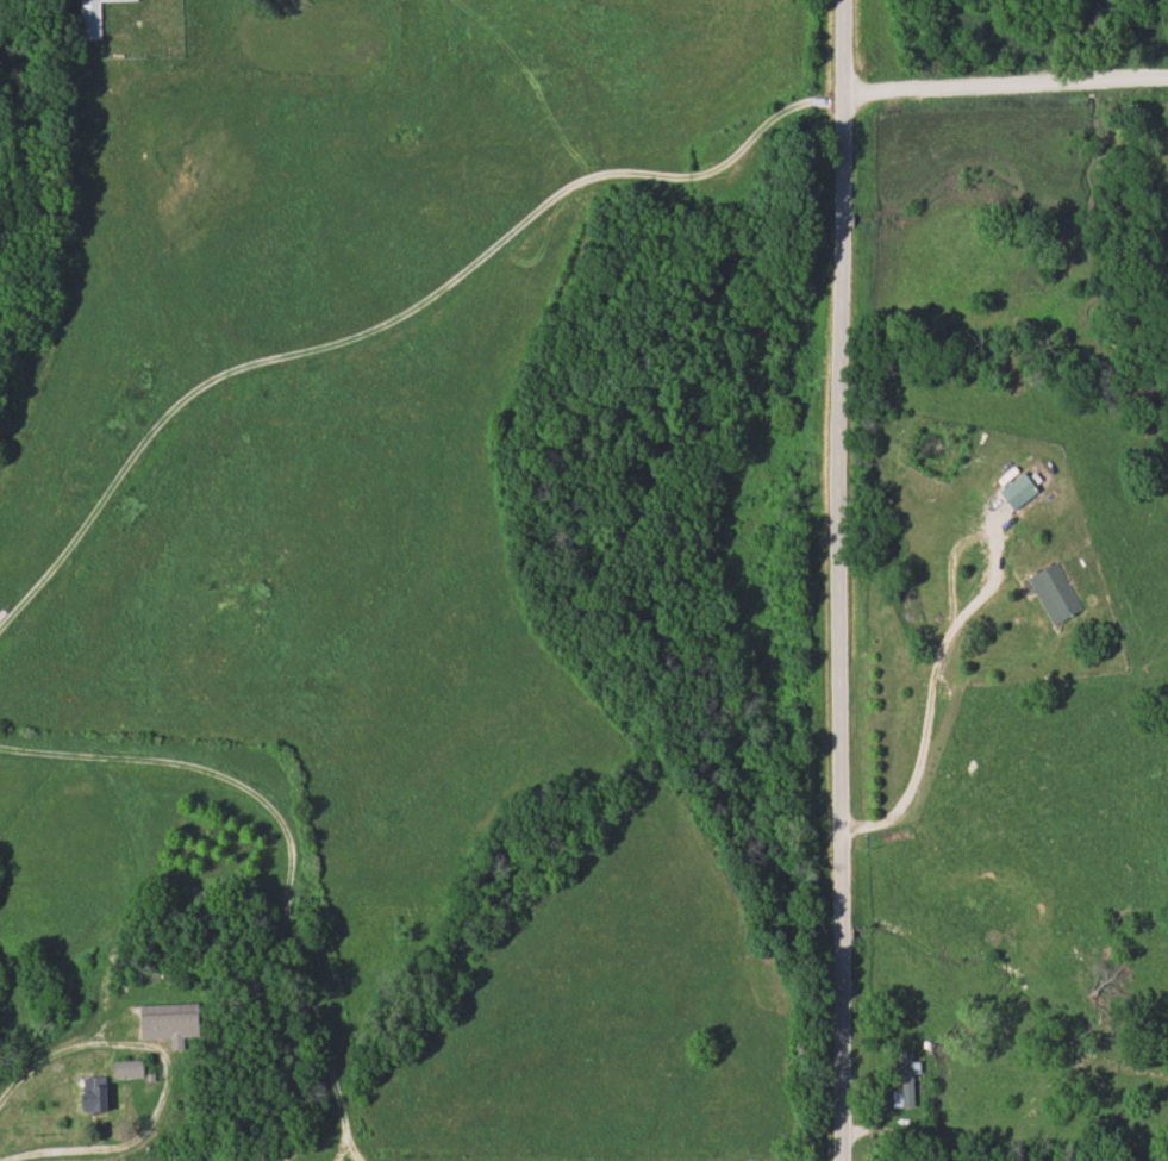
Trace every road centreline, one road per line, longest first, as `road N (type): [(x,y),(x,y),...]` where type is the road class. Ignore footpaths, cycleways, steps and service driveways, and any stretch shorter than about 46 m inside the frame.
road 1 (residential): [(844,1160),(835,489),(848,0)]
road 2 (residential): [(849,92),(793,110),(712,173),(589,174),(431,298),(339,342),(273,354),(223,332),(149,219),(129,144),(127,110),(142,95)]
road 3 (residential): [(0,633),(71,551),(168,413),(251,348)]
road 4 (residential): [(1167,82),(849,92)]
road 5 (residential): [(88,760),(138,848),(115,1034)]
road 6 (residential): [(0,482),(62,318),(65,241)]

